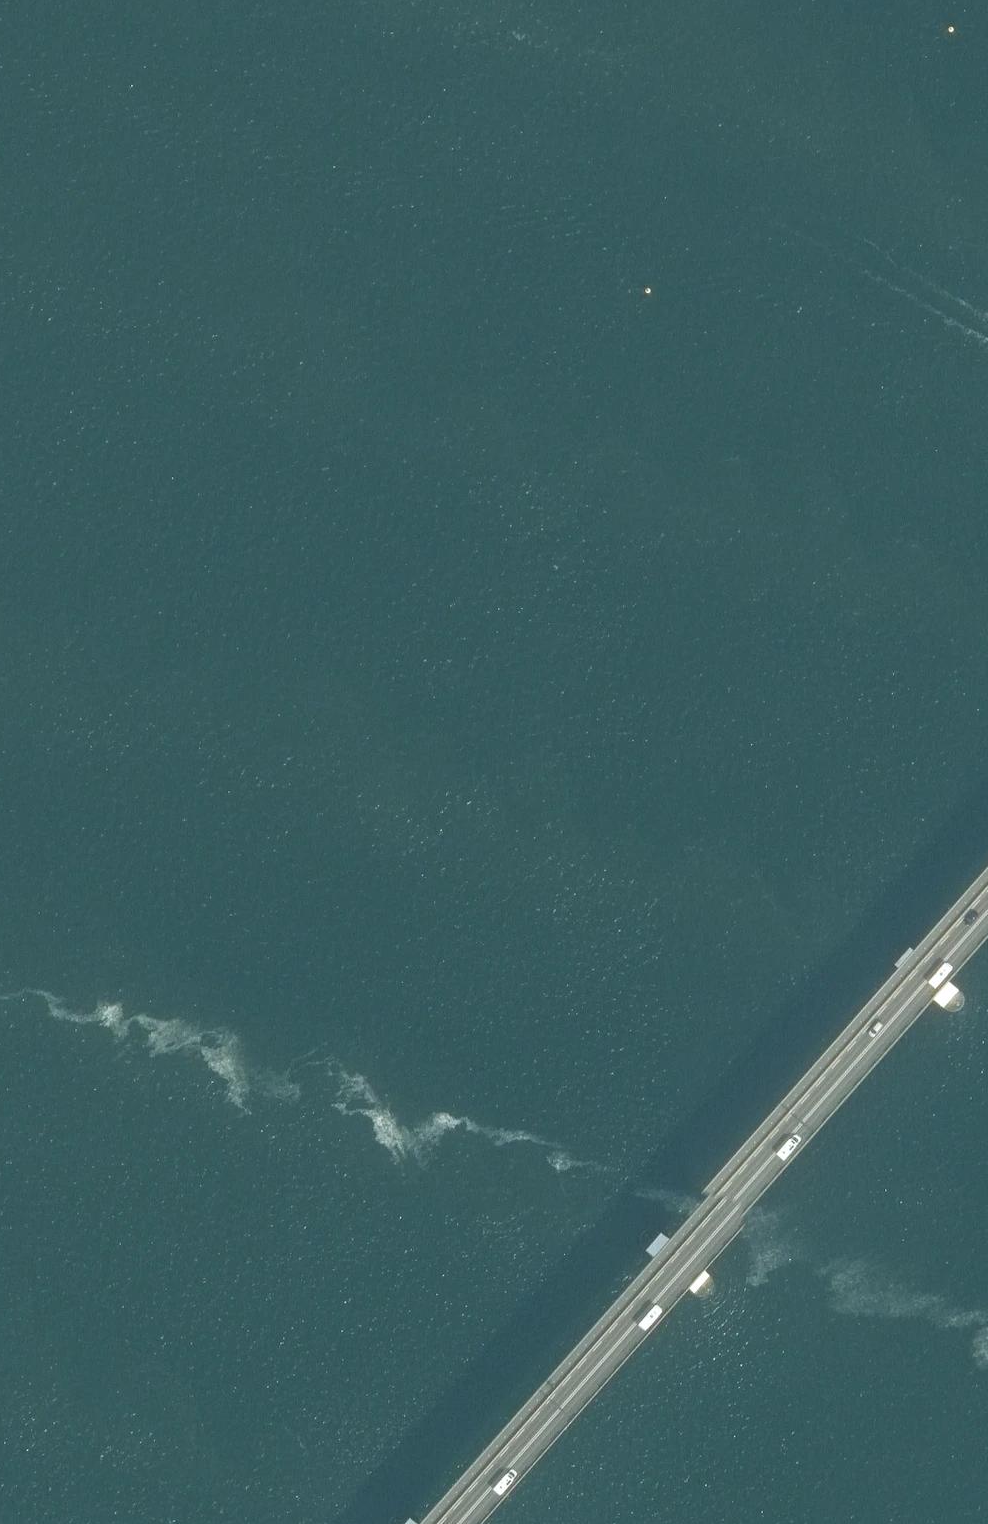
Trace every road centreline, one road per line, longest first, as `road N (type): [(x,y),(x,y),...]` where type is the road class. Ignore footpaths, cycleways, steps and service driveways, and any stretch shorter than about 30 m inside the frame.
road 1 (primary): [(456,1523),(987,920)]

